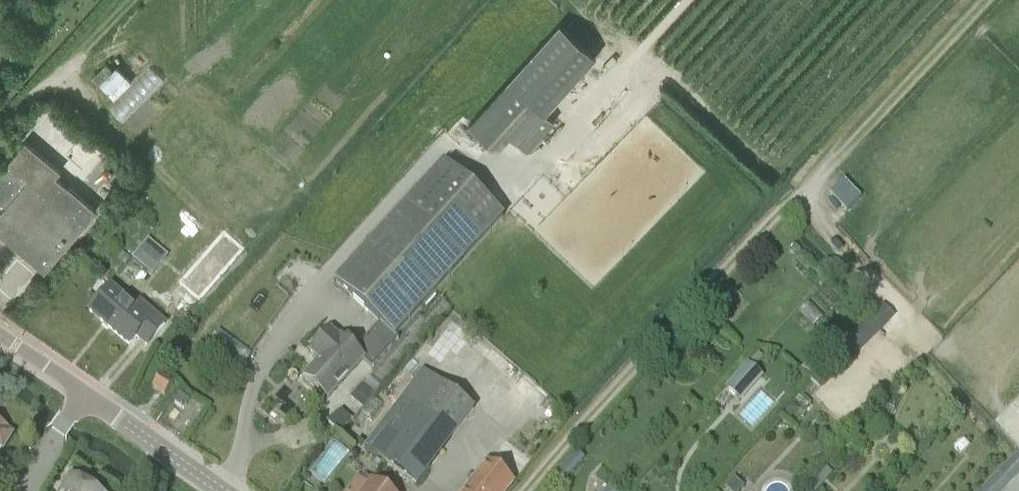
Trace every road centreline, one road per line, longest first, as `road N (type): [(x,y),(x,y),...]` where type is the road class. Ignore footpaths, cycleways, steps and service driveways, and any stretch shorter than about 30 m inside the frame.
road 1 (unclassified): [(83,393),(226,490)]

